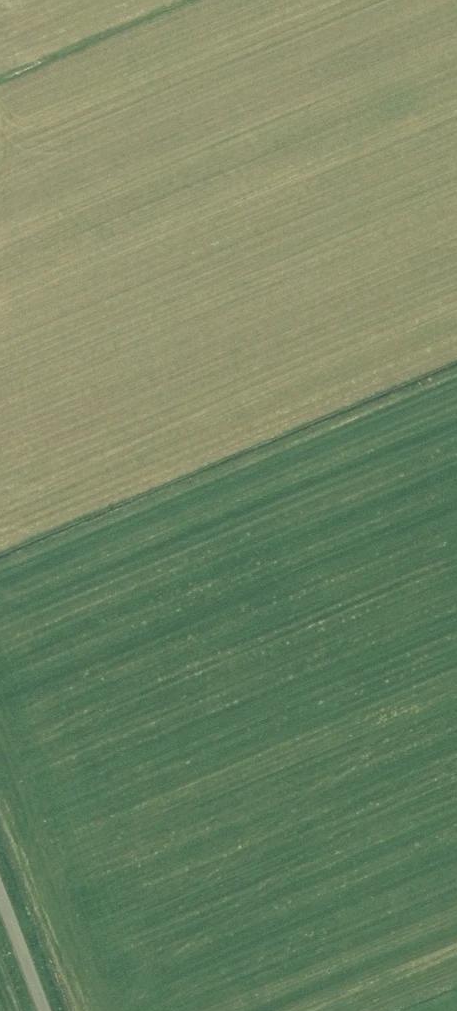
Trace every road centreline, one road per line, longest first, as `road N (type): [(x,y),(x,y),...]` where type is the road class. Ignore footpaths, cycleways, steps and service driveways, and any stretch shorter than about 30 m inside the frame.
road 1 (track): [(46,1010),(0,890)]

